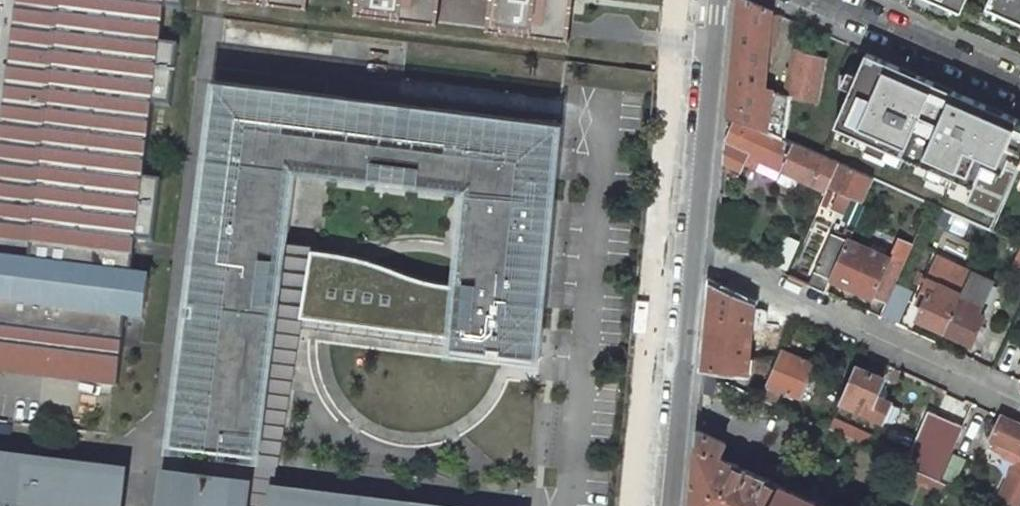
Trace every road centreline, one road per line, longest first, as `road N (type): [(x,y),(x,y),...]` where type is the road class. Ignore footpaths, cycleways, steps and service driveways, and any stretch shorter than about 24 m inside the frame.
road 1 (residential): [(693,258),(1019,403)]
road 2 (residential): [(693,258),(718,0)]
road 3 (residential): [(671,505),(693,258)]
road 4 (residential): [(827,0),(1019,85)]

